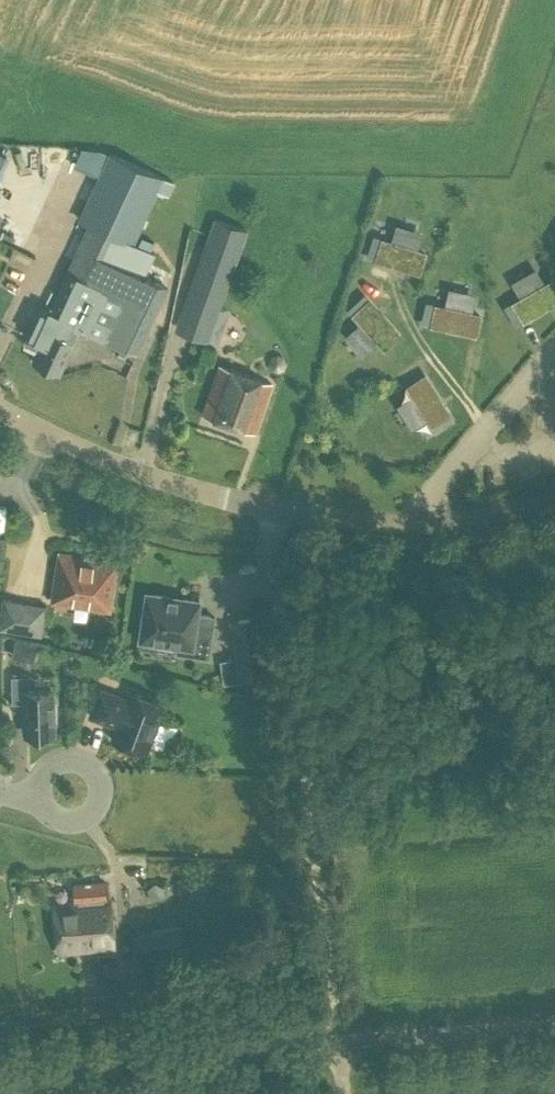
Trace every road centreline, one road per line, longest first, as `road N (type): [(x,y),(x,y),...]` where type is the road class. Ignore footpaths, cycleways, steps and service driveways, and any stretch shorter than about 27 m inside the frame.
road 1 (tertiary): [(0,1070),(554,1029)]
road 2 (track): [(334,1043),(293,780),(264,515)]
road 3 (residential): [(46,433),(264,515)]
road 4 (residential): [(492,429),(444,381),(391,284)]
road 5 (residential): [(40,792),(54,774),(78,772),(94,784),(98,805),(91,820),(68,830),(40,808)]
road 6 (unclassified): [(407,523),(472,520),(554,501)]
road 7 (unclassified): [(264,515),(407,523)]
road 8 (residential): [(407,523),(492,429)]

